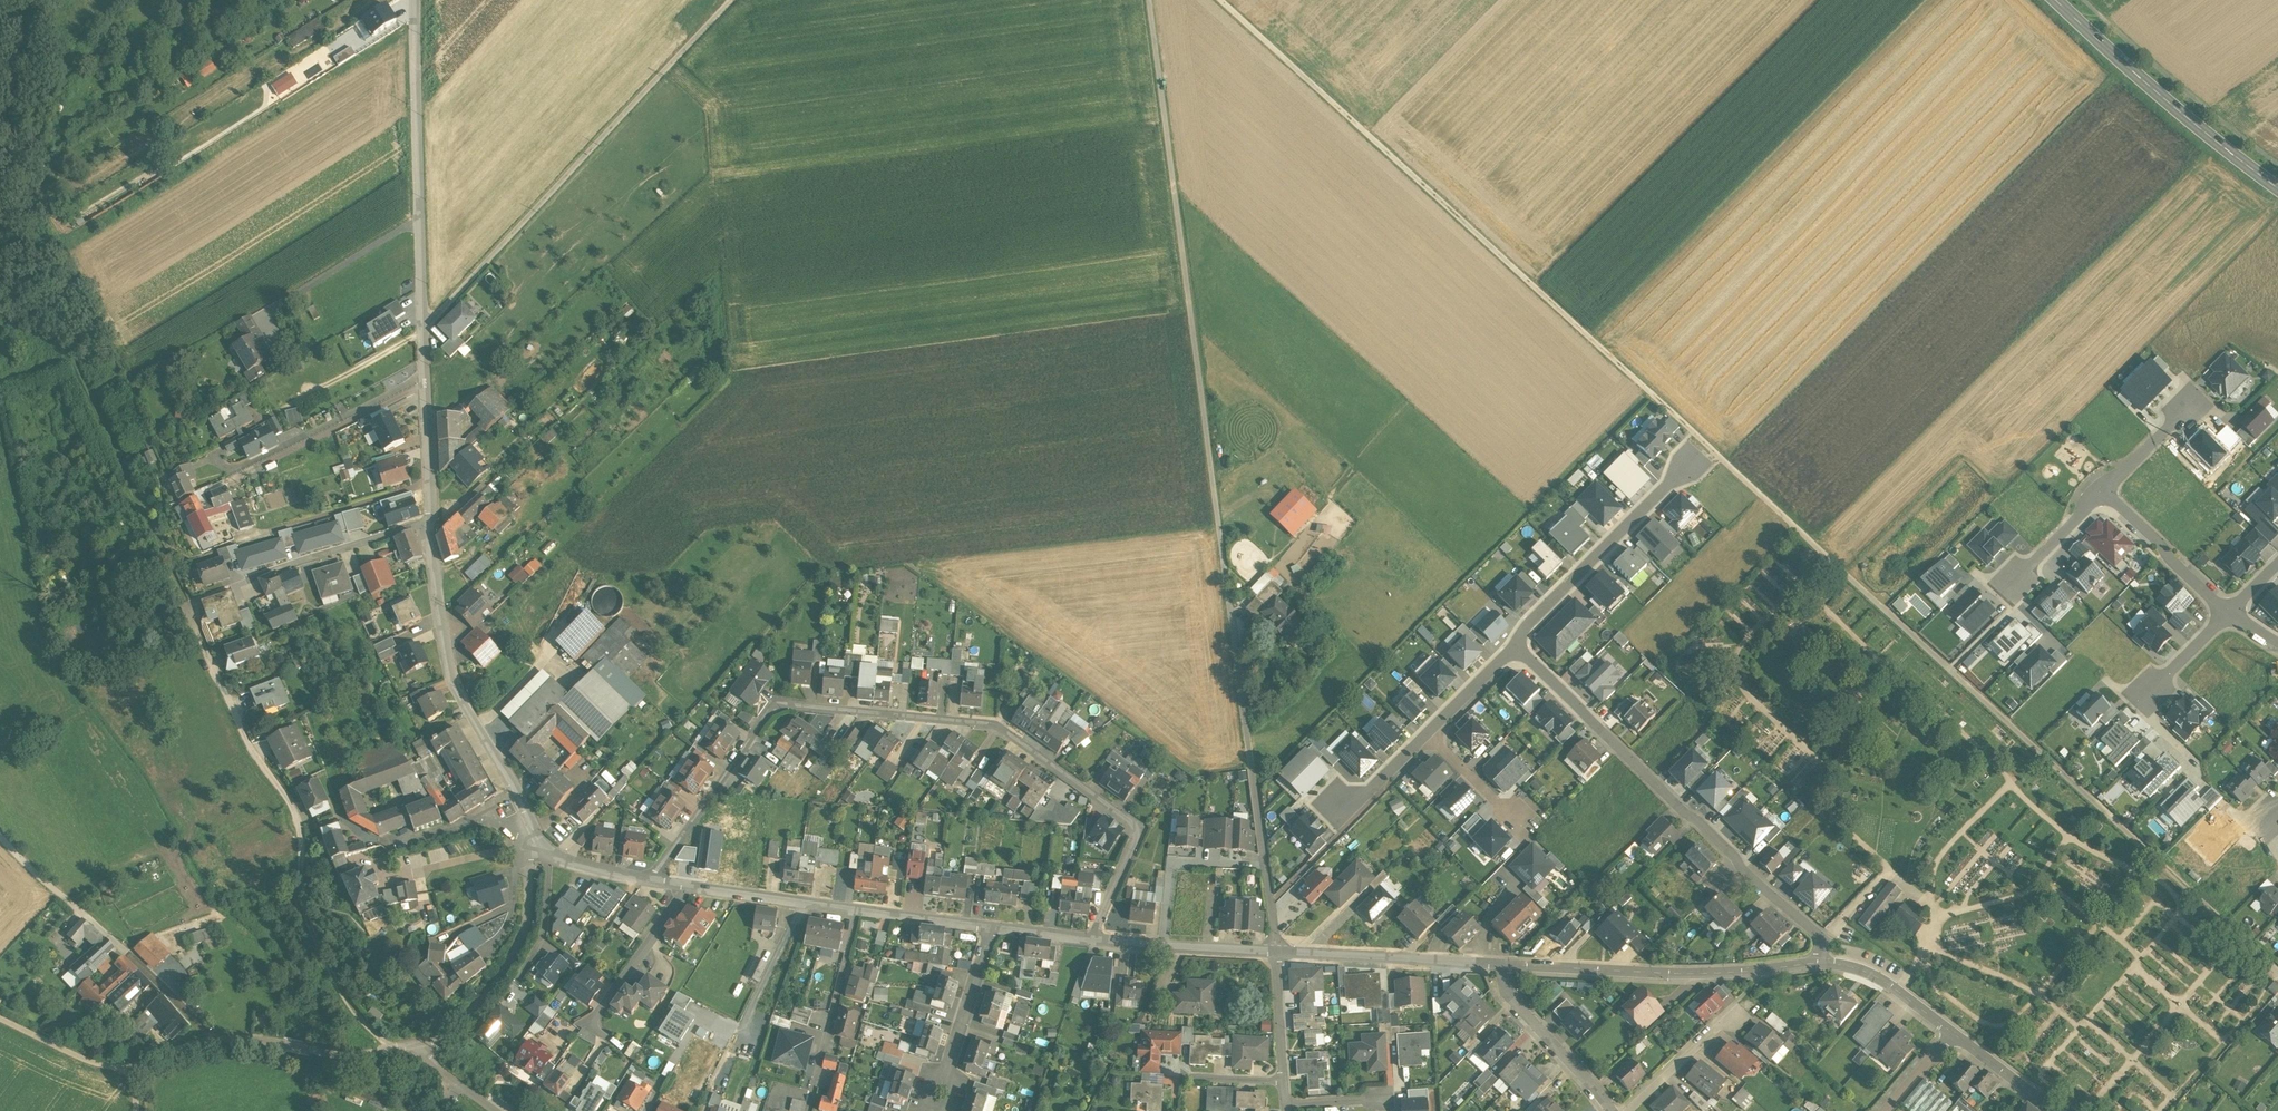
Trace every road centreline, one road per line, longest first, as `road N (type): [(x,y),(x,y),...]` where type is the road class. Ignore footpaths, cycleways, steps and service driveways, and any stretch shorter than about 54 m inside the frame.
road 1 (track): [(1220,0),(2277,971)]
road 2 (track): [(0,252),(41,291),(248,749),(295,814),(300,901),(314,945),(346,1000),(401,1047)]
road 3 (residential): [(416,0),(431,516),(445,644),(453,680),(541,850)]
road 4 (residential): [(1091,939),(1139,829),(996,725),(776,702),(653,879)]
road 5 (track): [(1149,0),(1215,504)]
road 6 (residential): [(1820,963),(1821,937),(1517,649)]
road 7 (residential): [(1504,964),(1687,977),(1820,963)]
road 8 (residential): [(681,883),(990,927)]
road 9 (secondary): [(2277,190),(2056,0)]
road 10 (residential): [(541,850),(528,864),(523,930),(491,986),(465,1016),(401,1047)]
road 11 (residential): [(1691,461),(1530,622),(1517,649)]
road 12 (residential): [(1277,953),(1504,964)]
road 13 (residential): [(681,883),(590,1024),(631,1053)]
road 14 (residential): [(2102,490),(2006,589),(2062,646)]
road 15 (residential): [(1615,1110),(1507,994),(1504,964)]
road 16 (residential): [(1091,939),(1277,953)]
road 17 (residential): [(990,927),(937,1101)]
road 18 (residential): [(2229,616),(2102,490)]
road 19 (residential): [(1820,963),(1879,979),(1952,1031)]
road 20 (residential): [(1731,1012),(1626,1110)]
road 21 (track): [(133,1066),(94,1061),(0,1018)]
road 22 (residential): [(1952,1031),(2056,1110)]
road 23 (residential): [(1277,953),(1284,1083)]
road 24 (residential): [(2194,402),(2102,490)]
road 25 (residential): [(1426,734),(1517,649)]
road 26 (residential): [(1426,734),(1516,820)]
road 27 (residential): [(503,1110),(401,1047)]

